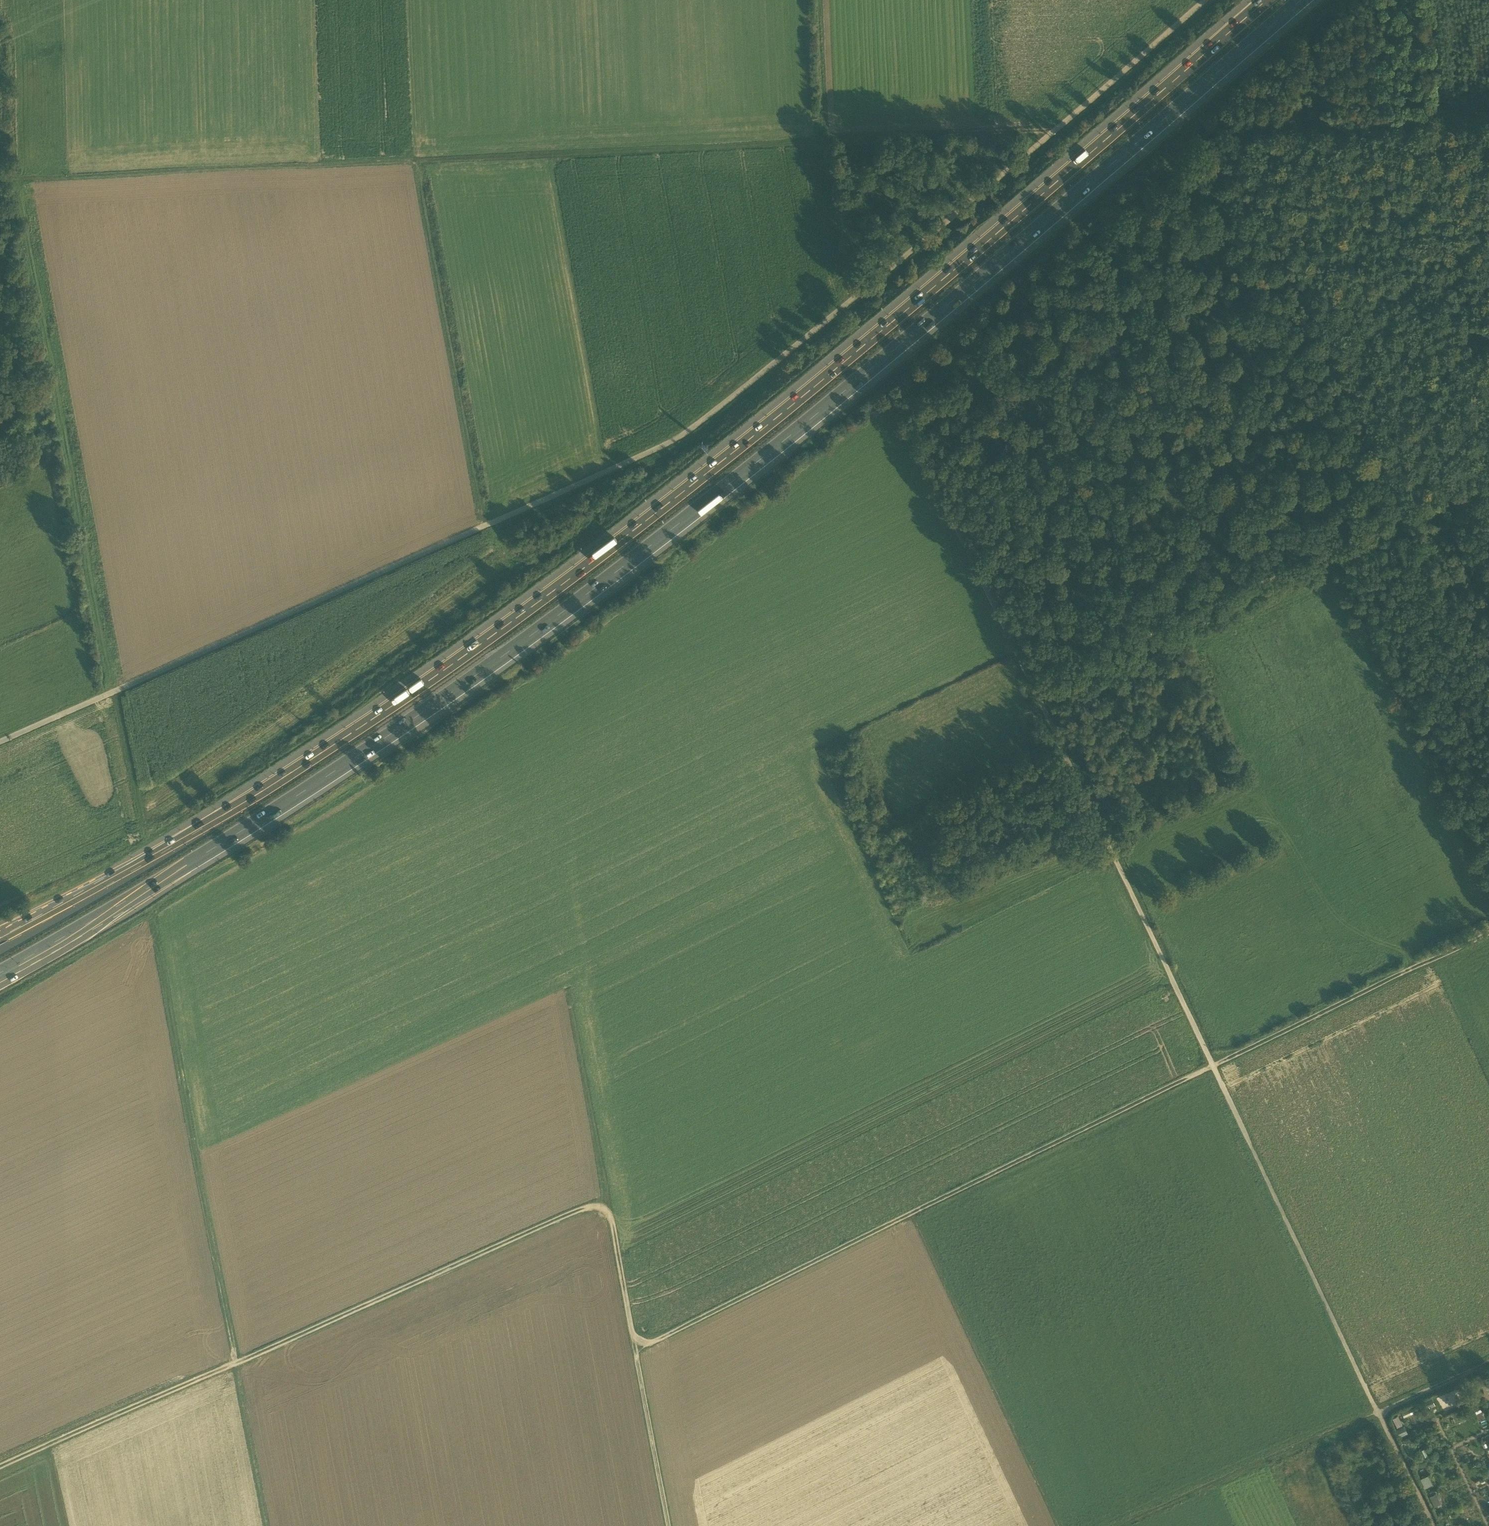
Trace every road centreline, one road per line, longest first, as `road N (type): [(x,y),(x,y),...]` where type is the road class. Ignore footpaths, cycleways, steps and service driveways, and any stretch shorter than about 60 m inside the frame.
road 1 (track): [(1488,112),(1222,123),(898,407),(1378,1412)]
road 2 (motorway): [(0,970),(306,788),(498,657),(873,361),(1295,0)]
road 3 (motorway): [(1260,0),(864,340),(597,553),(291,770),(0,942)]
road 4 (track): [(0,742),(663,445),(855,300),(1203,0)]
road 5 (track): [(11,180),(1050,136)]
road 6 (track): [(635,1350),(1488,932)]
road 7 (track): [(0,1467),(608,1196),(635,1350)]
road 8 (track): [(0,180),(11,180),(139,835)]
road 9 (track): [(1035,691),(1488,477)]
road 10 (track): [(417,162),(480,526)]
road 11 (track): [(635,1350),(669,1525)]

